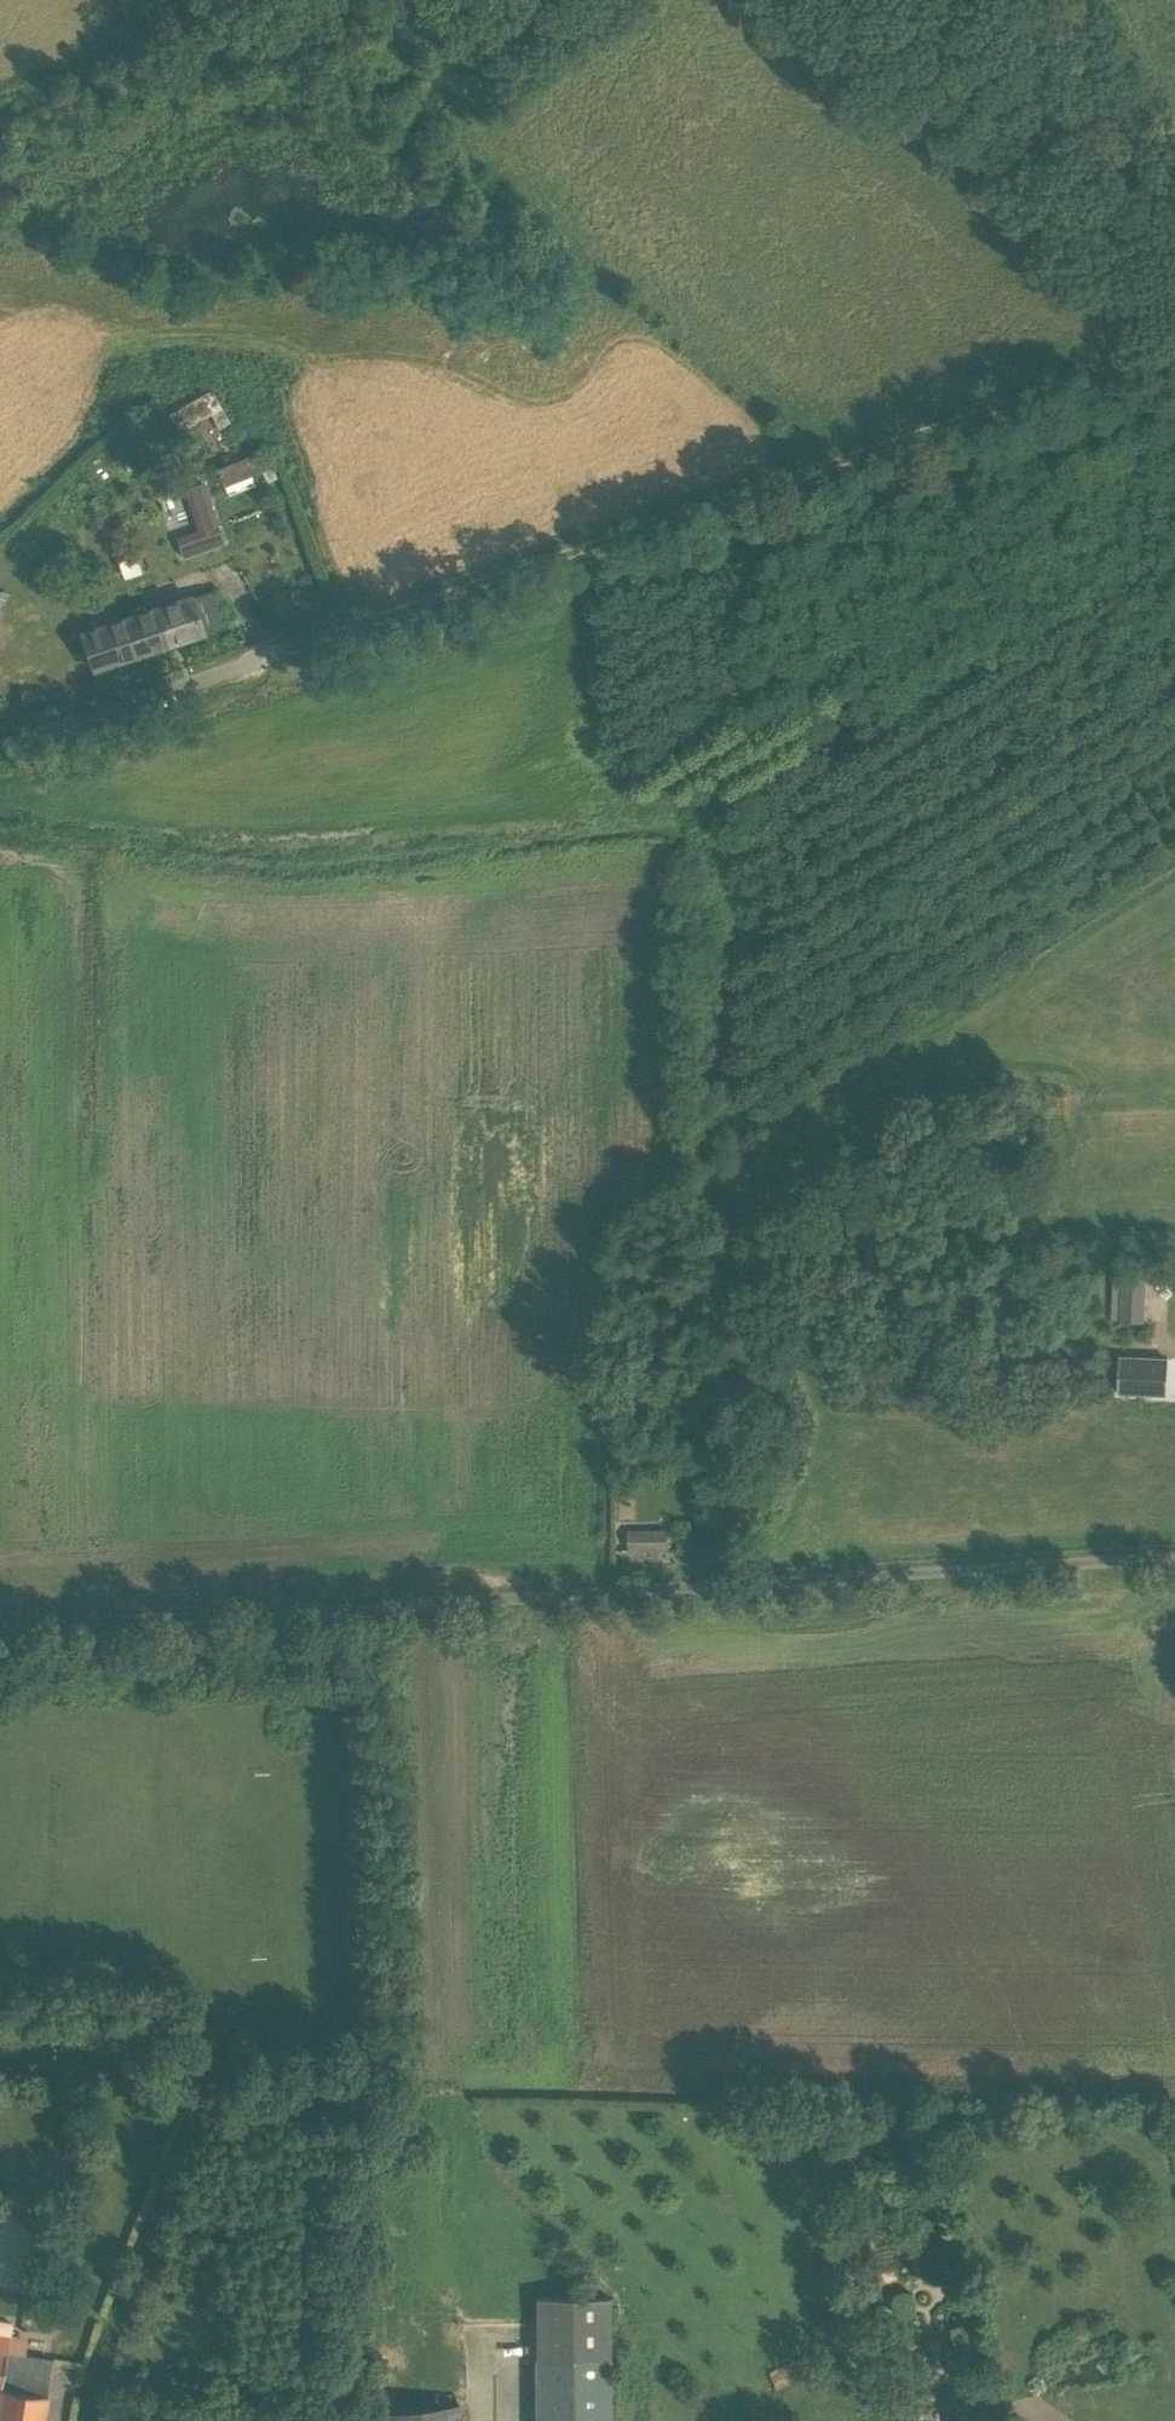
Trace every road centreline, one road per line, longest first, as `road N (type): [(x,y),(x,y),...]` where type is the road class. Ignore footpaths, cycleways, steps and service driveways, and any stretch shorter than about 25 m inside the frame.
road 1 (unclassified): [(0,1627),(502,1600),(1174,1548)]
road 2 (track): [(1174,350),(261,654)]
road 3 (unclassified): [(261,654),(0,744)]

